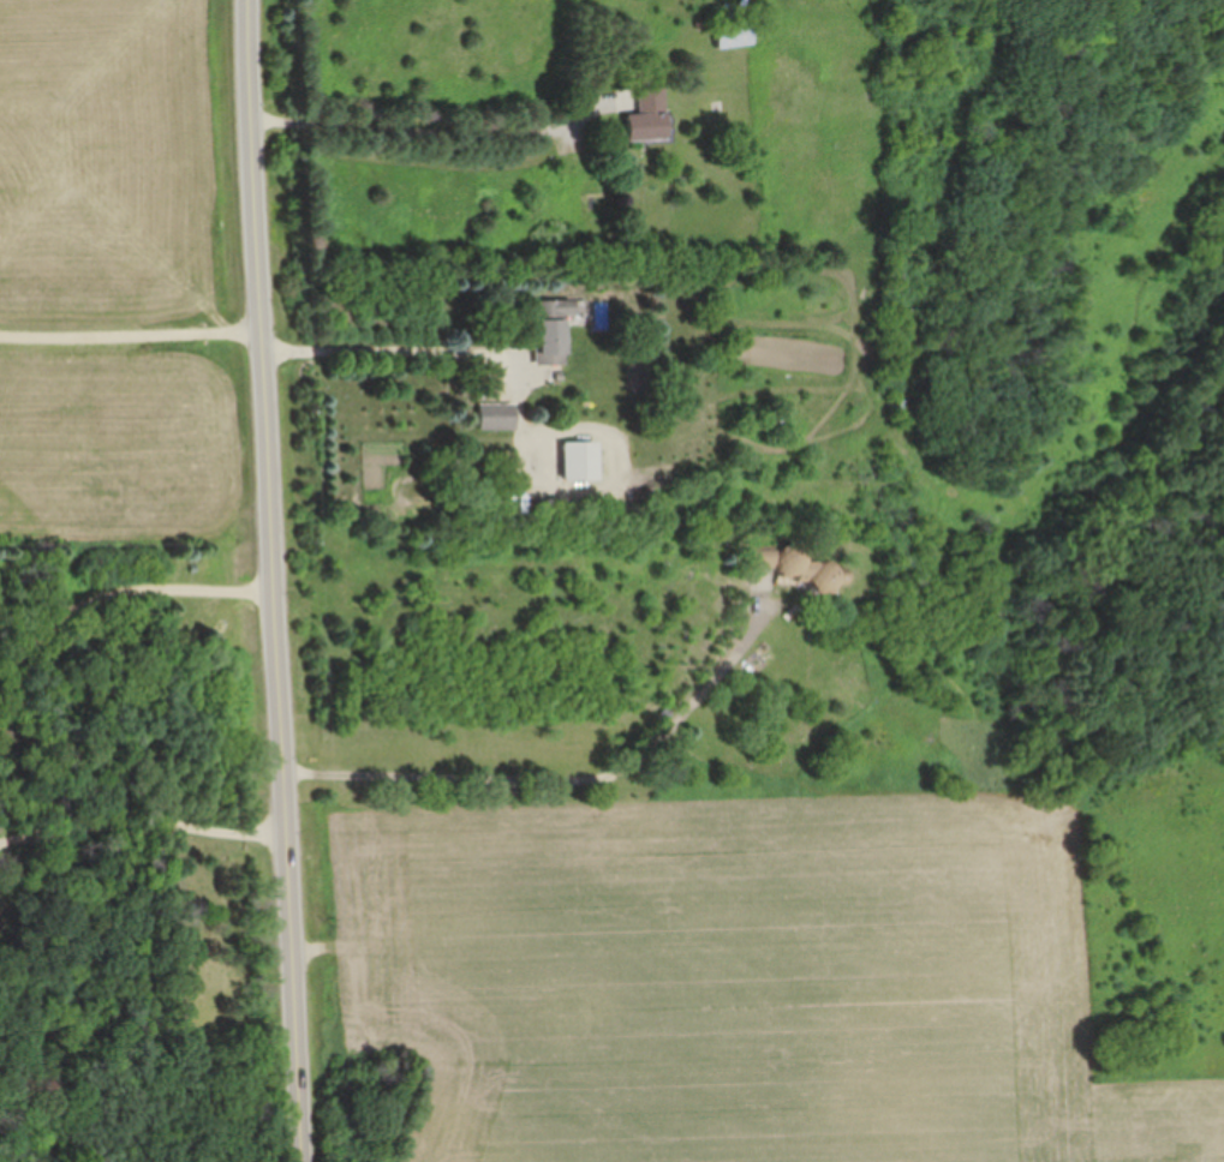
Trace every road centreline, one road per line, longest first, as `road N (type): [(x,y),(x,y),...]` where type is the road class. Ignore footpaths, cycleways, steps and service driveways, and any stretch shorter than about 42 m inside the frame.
road 1 (secondary): [(249,0),(303,1161)]

